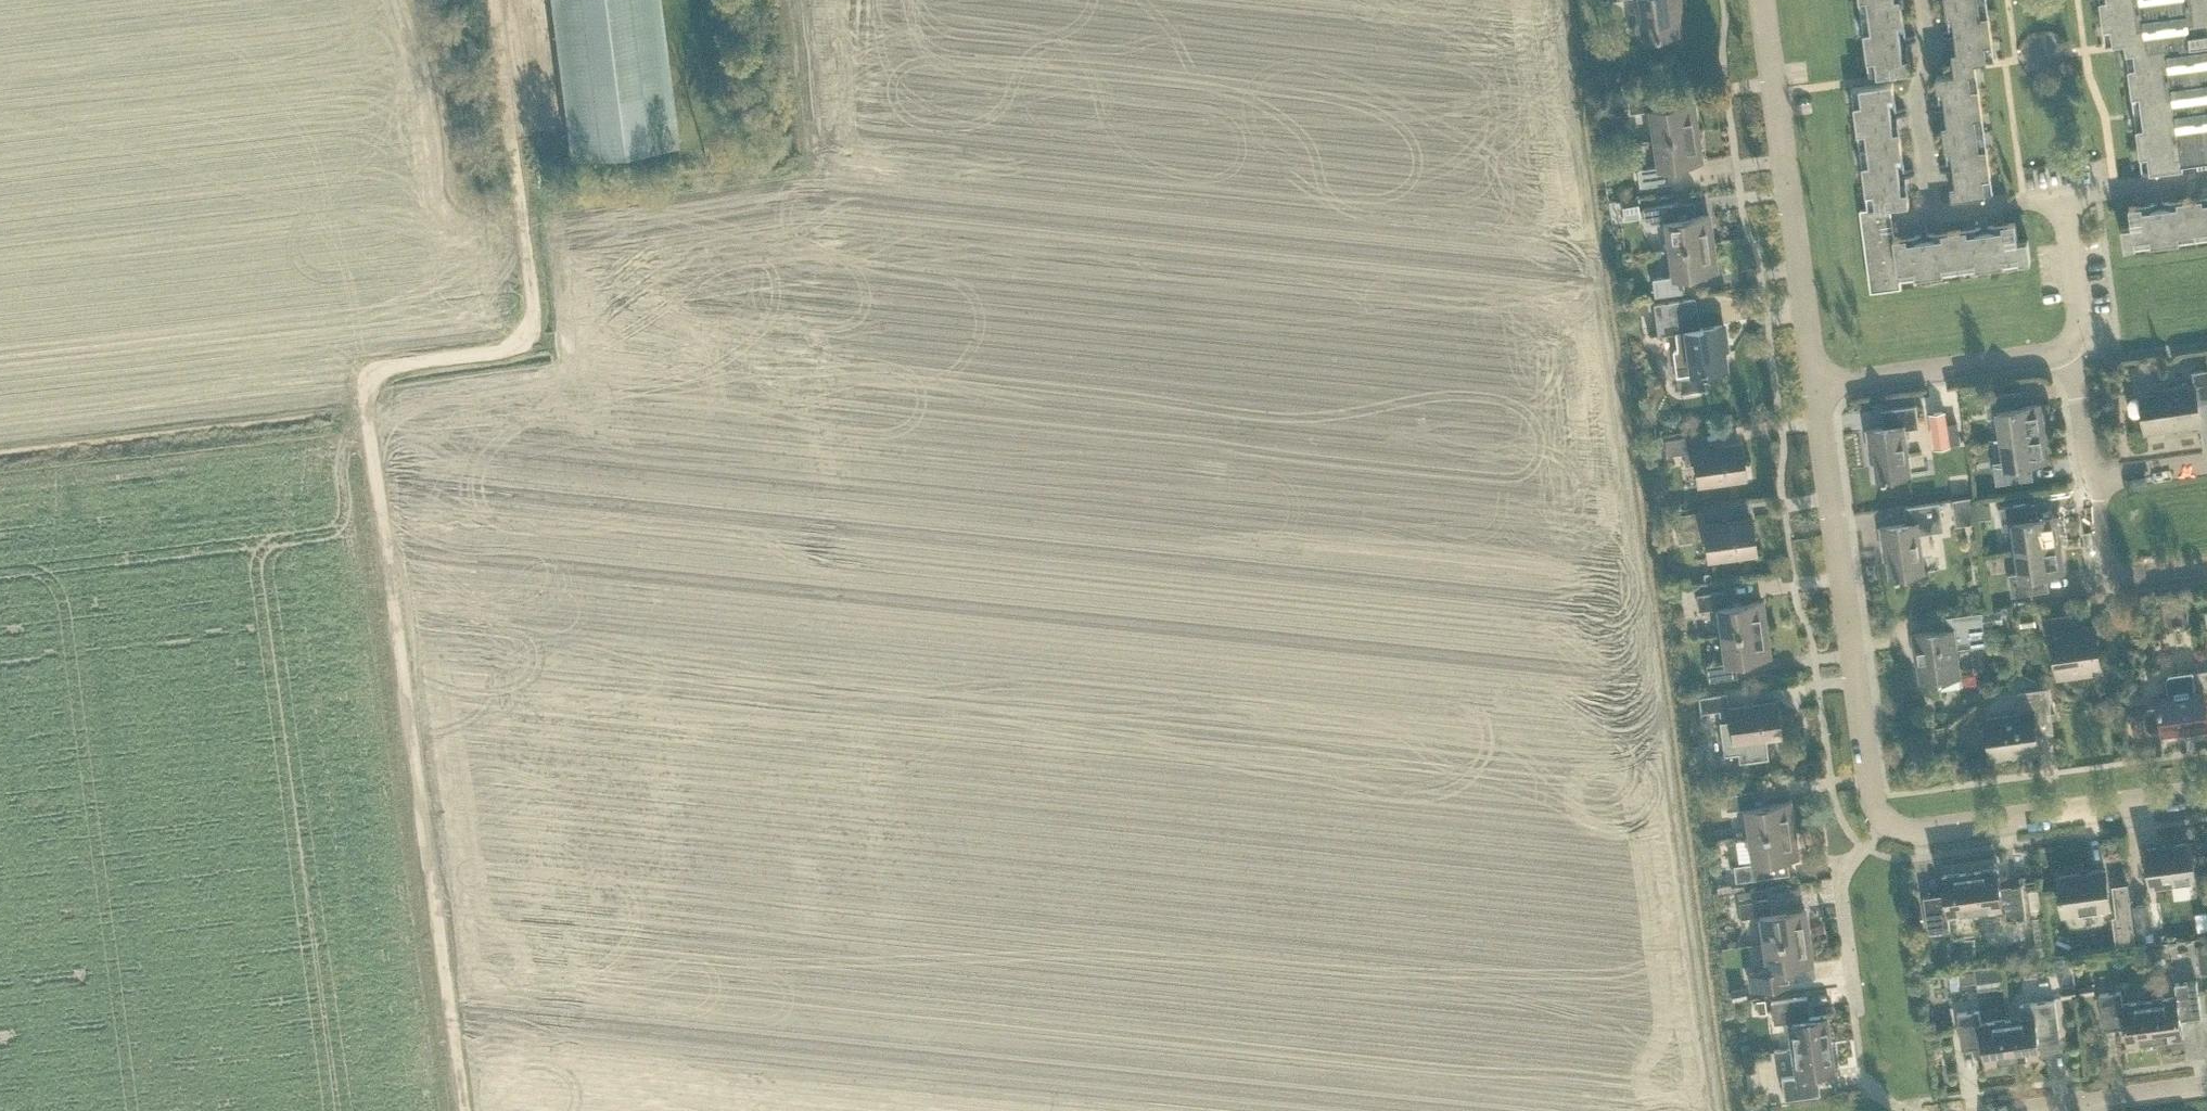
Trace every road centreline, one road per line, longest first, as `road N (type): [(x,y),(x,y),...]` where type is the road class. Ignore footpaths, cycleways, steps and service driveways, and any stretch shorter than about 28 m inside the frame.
road 1 (residential): [(1886,819),(1870,795),(1815,387)]
road 2 (residential): [(1815,387),(1762,0)]
road 3 (residential): [(2063,195),(1937,208),(1917,94),(1929,58),(1925,0)]
road 4 (residential): [(1886,819),(1925,829),(2206,794)]
road 5 (residential): [(1815,387),(2061,347)]
road 6 (residential): [(1855,1007),(1839,884),(1886,819)]
road 7 (residential): [(2206,567),(2114,572),(2100,548),(2091,480)]
road 8 (residential): [(2041,1110),(2206,1087)]
road 9 (residential): [(2061,347),(2078,325),(2063,195)]
road 10 (residential): [(2091,480),(2077,378),(2061,347)]

